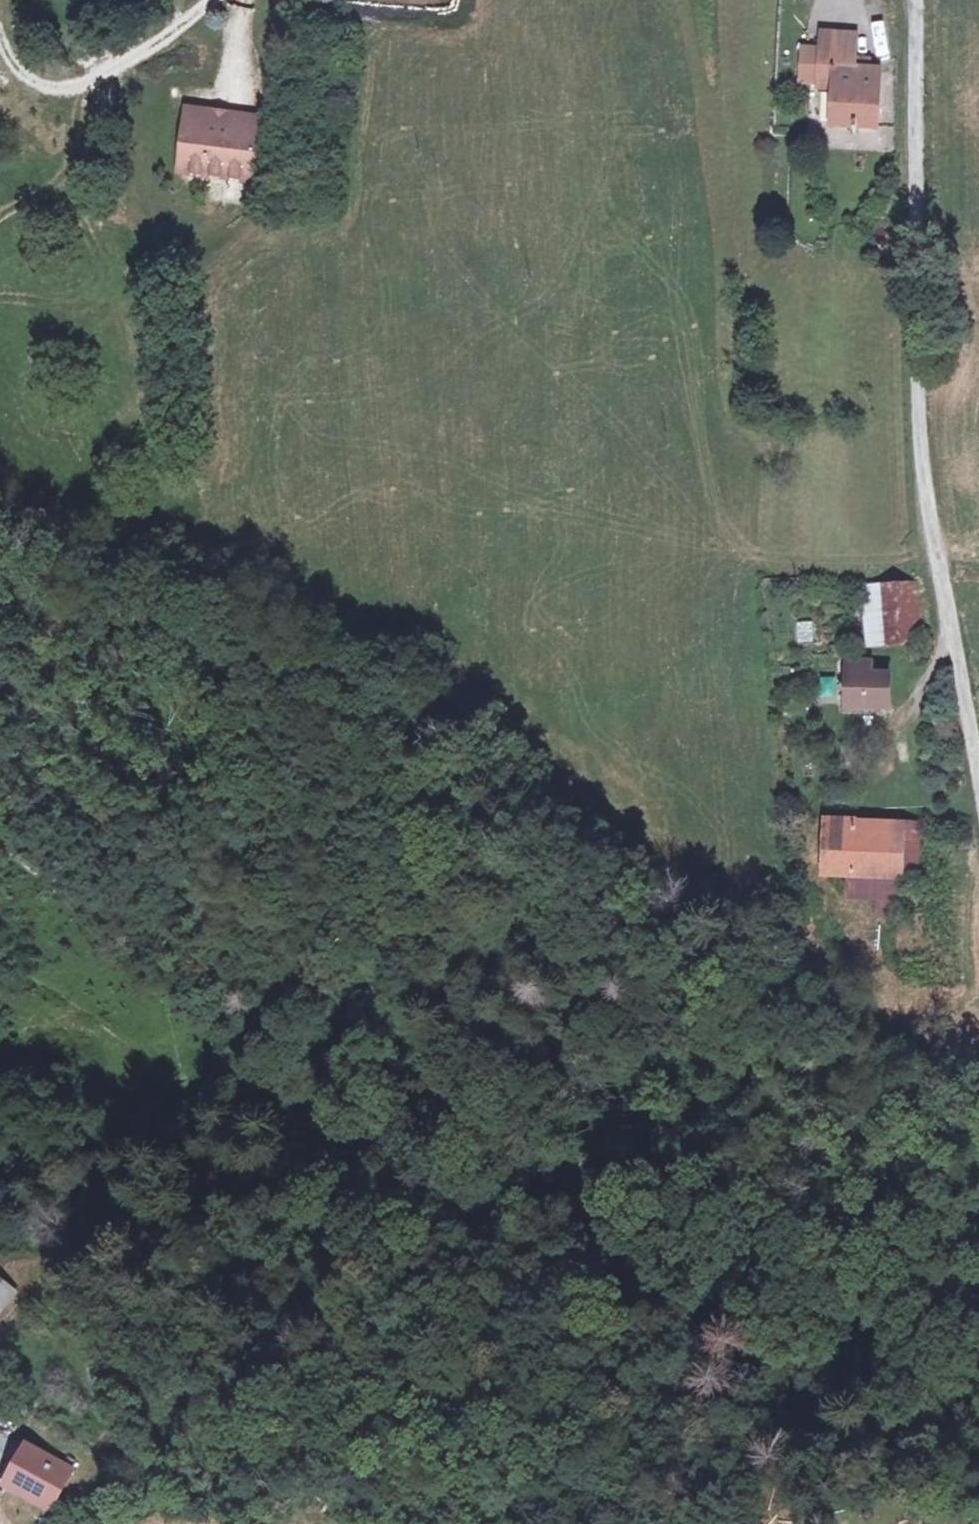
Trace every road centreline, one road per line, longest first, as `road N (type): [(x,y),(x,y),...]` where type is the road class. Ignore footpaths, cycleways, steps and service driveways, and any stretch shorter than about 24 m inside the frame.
road 1 (unclassified): [(917,0),(914,439),(978,790)]

